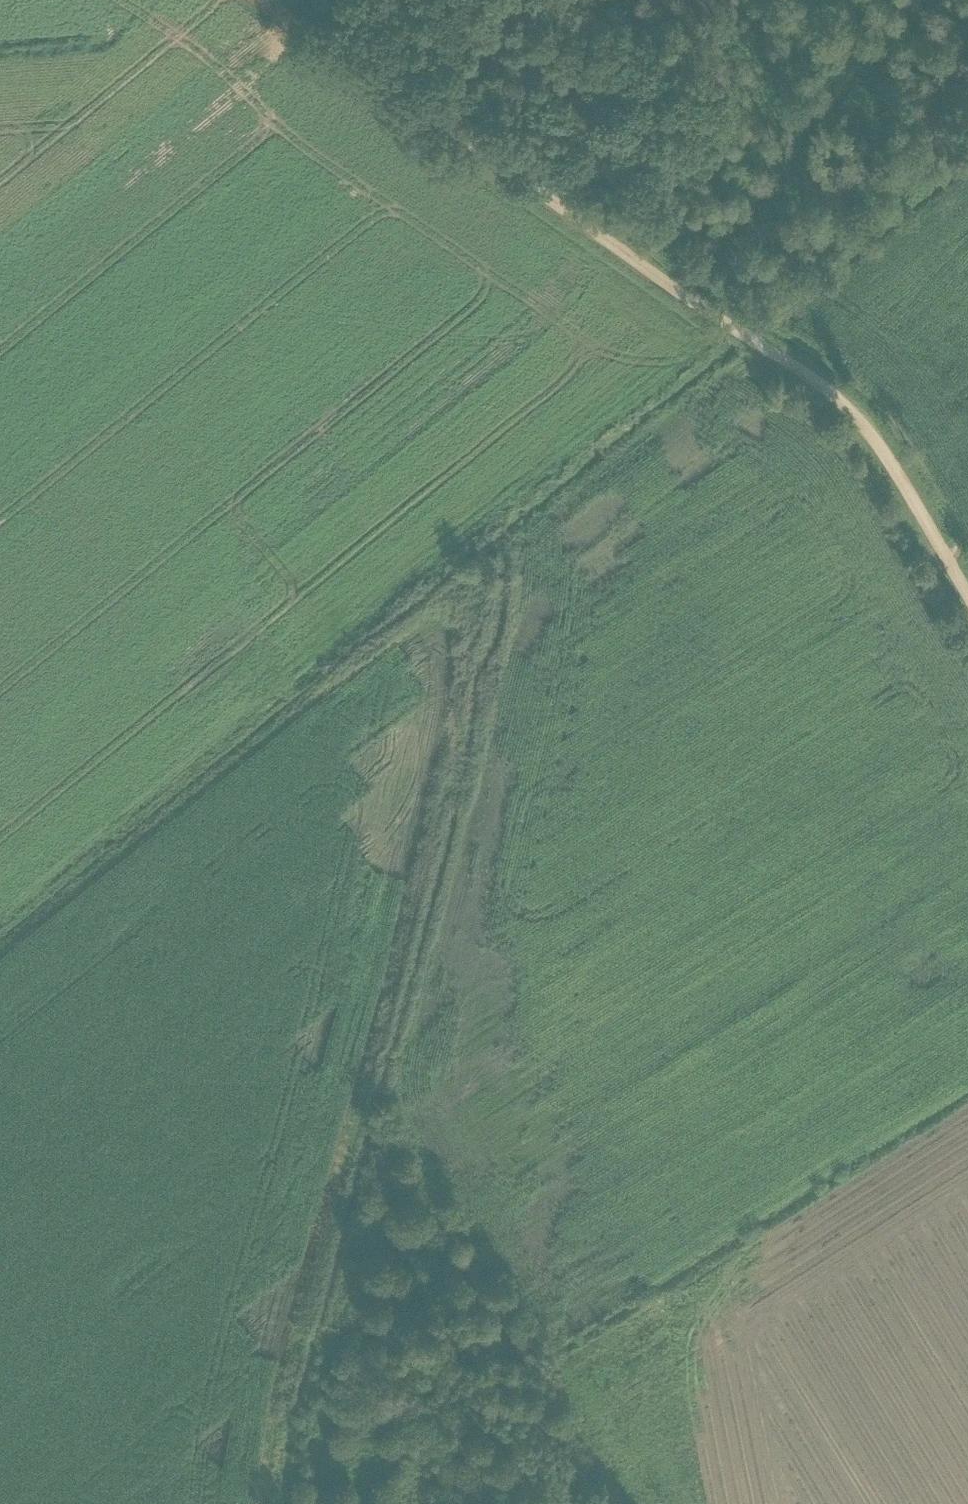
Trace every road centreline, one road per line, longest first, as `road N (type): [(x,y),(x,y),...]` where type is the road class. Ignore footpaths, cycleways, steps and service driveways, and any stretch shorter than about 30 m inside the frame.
road 1 (track): [(967,598),(872,433),(842,403),(262,0)]

